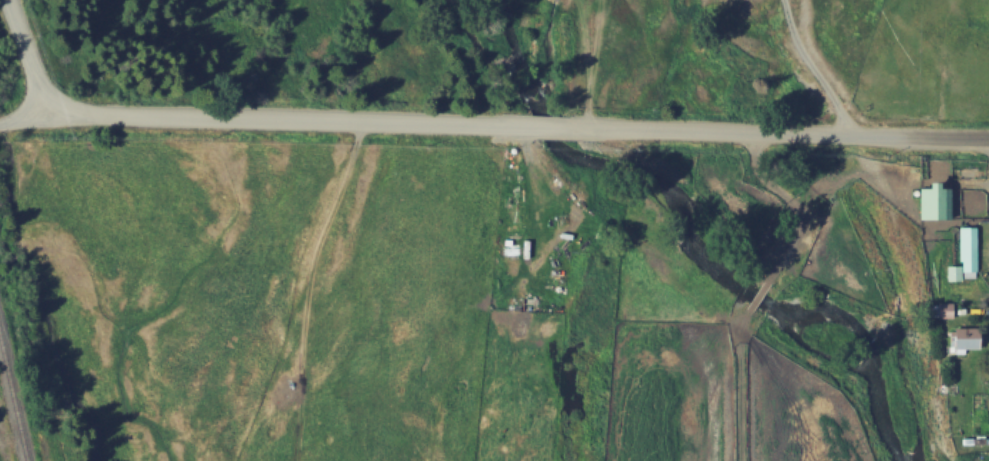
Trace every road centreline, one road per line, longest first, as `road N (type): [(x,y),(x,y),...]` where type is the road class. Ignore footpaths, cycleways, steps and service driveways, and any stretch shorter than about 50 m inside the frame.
road 1 (residential): [(515,126),(45,114)]
road 2 (residential): [(988,141),(614,129)]

